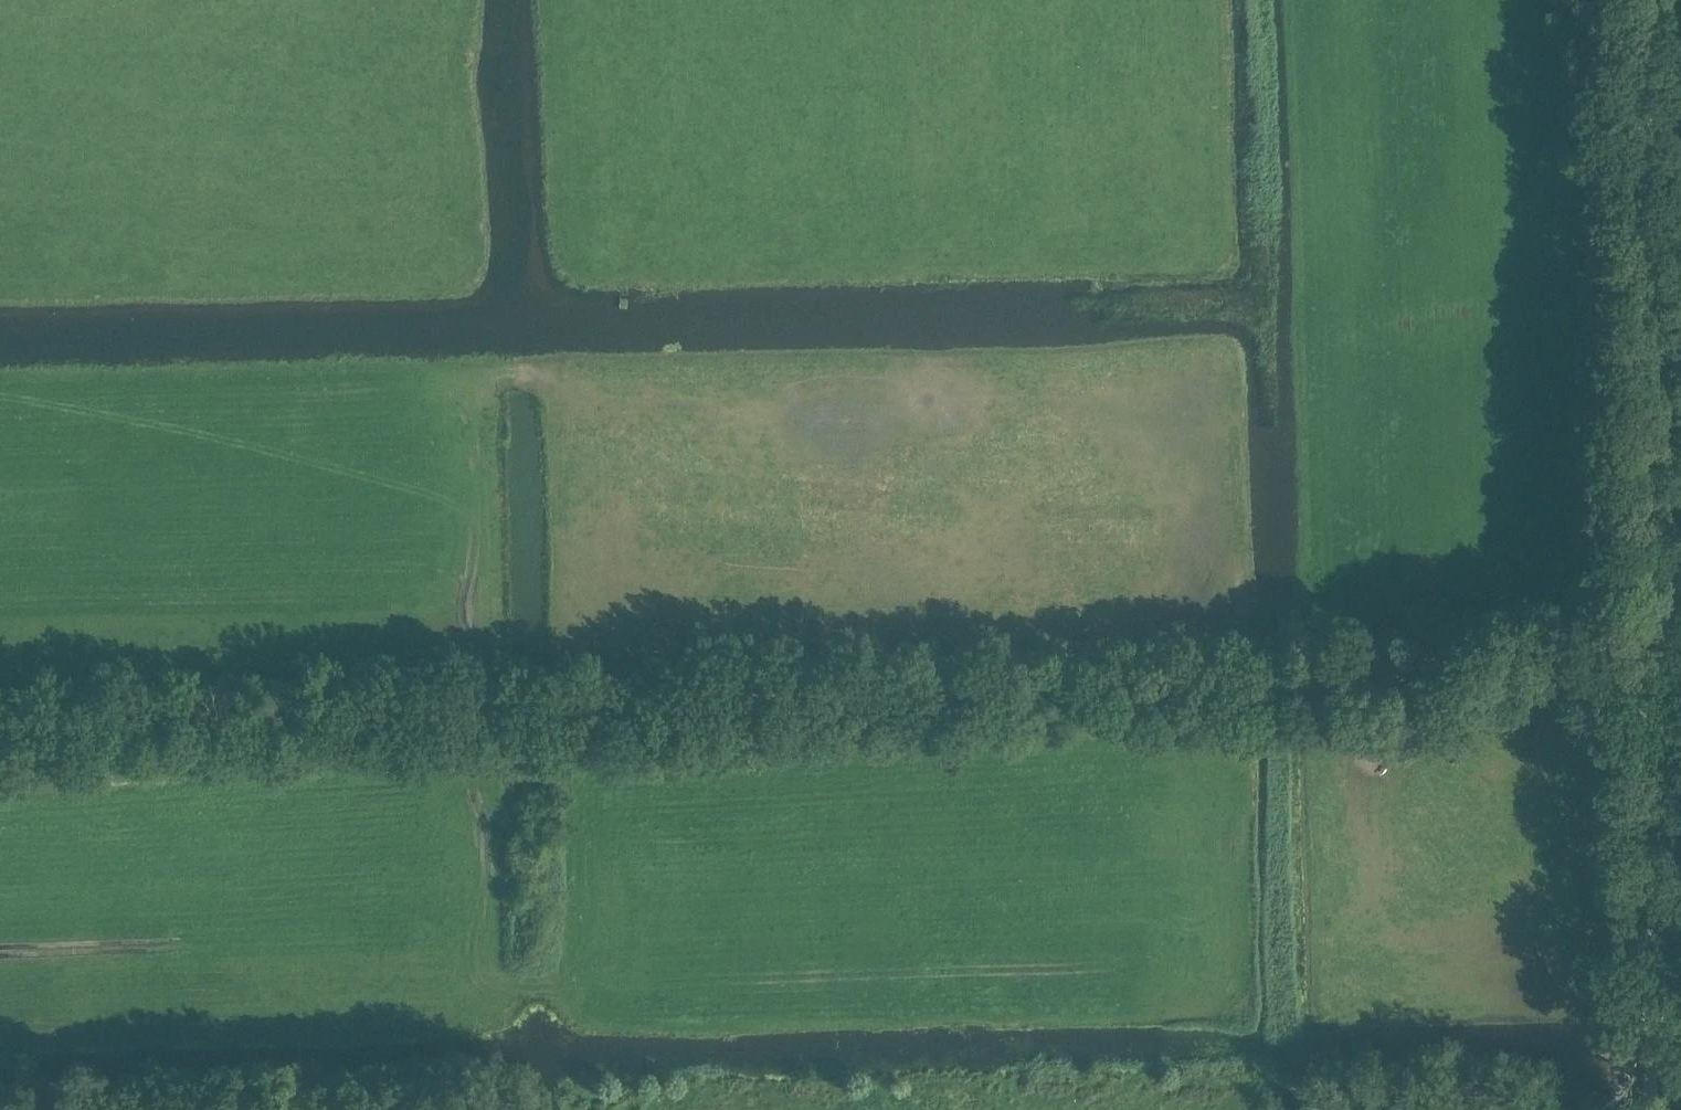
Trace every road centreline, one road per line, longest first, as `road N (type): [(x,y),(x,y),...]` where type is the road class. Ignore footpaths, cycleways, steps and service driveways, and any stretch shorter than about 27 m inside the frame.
road 1 (track): [(1624,659),(1313,677),(0,718)]
road 2 (track): [(1624,659),(1611,0)]
road 3 (track): [(1634,1109),(1624,659)]

